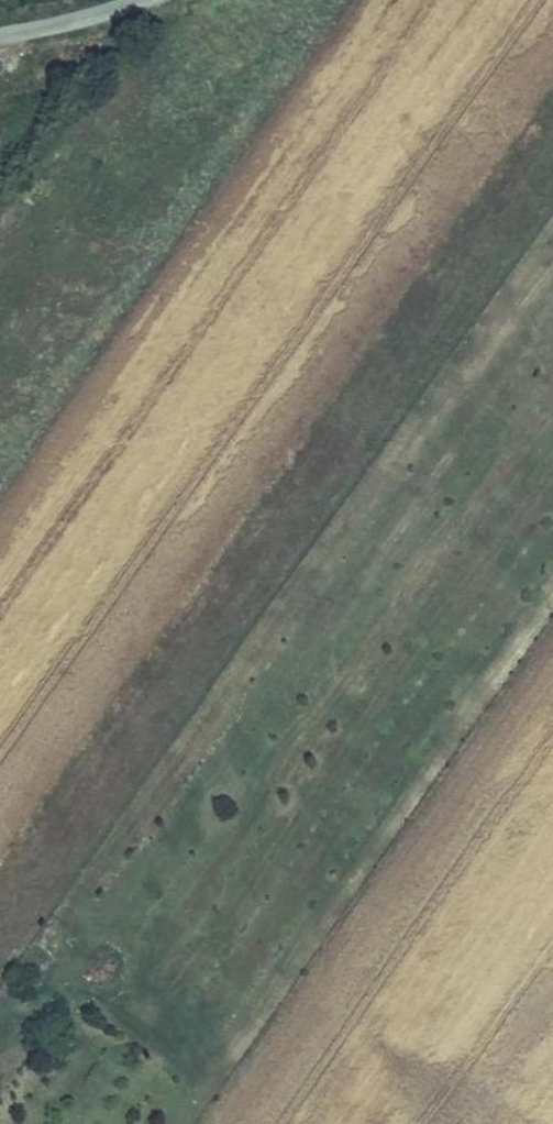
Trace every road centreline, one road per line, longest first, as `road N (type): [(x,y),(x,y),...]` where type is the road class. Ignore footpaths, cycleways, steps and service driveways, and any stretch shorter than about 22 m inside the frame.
road 1 (unclassified): [(0,33),(133,0)]

